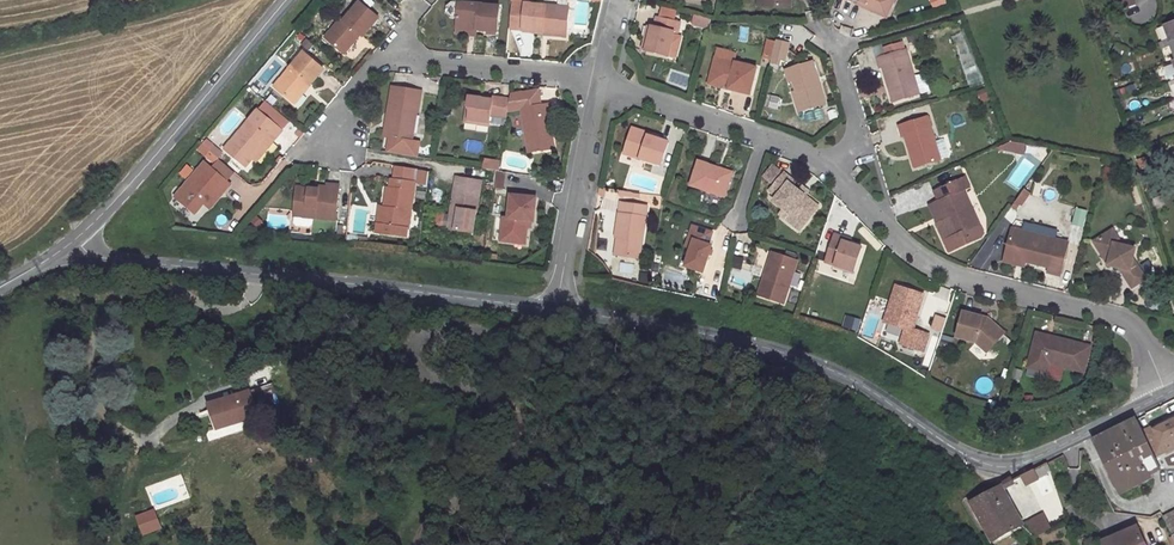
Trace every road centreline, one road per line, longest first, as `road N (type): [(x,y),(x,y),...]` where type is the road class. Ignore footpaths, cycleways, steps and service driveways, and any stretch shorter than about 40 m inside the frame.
road 1 (unclassified): [(1167,393),(1032,460),(987,463),(844,374),(734,339),(558,309)]
road 2 (unclassified): [(558,309),(99,258),(74,240)]
road 3 (residential): [(835,173),(921,259),(1133,325),(1167,393)]
road 4 (tertiary): [(74,240),(285,0)]
road 5 (residential): [(558,309),(600,80)]
road 6 (residential): [(382,56),(600,80)]
road 7 (residential): [(600,80),(762,136)]
road 8 (residential): [(818,24),(837,47),(860,139),(835,173)]

